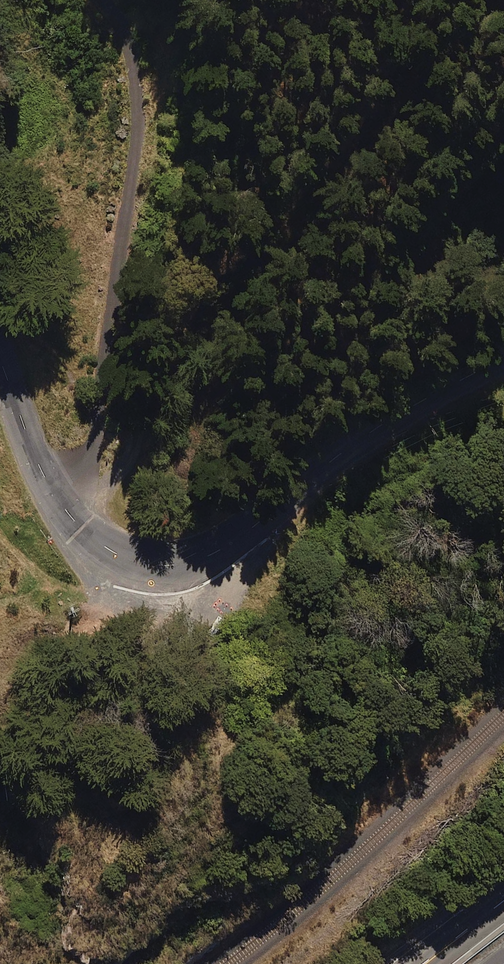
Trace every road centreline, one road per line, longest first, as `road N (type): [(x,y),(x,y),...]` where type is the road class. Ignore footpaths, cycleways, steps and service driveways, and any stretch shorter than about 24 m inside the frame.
road 1 (secondary): [(0,361),(57,500),(94,540),(161,566),(223,549),(353,444),(503,358)]

